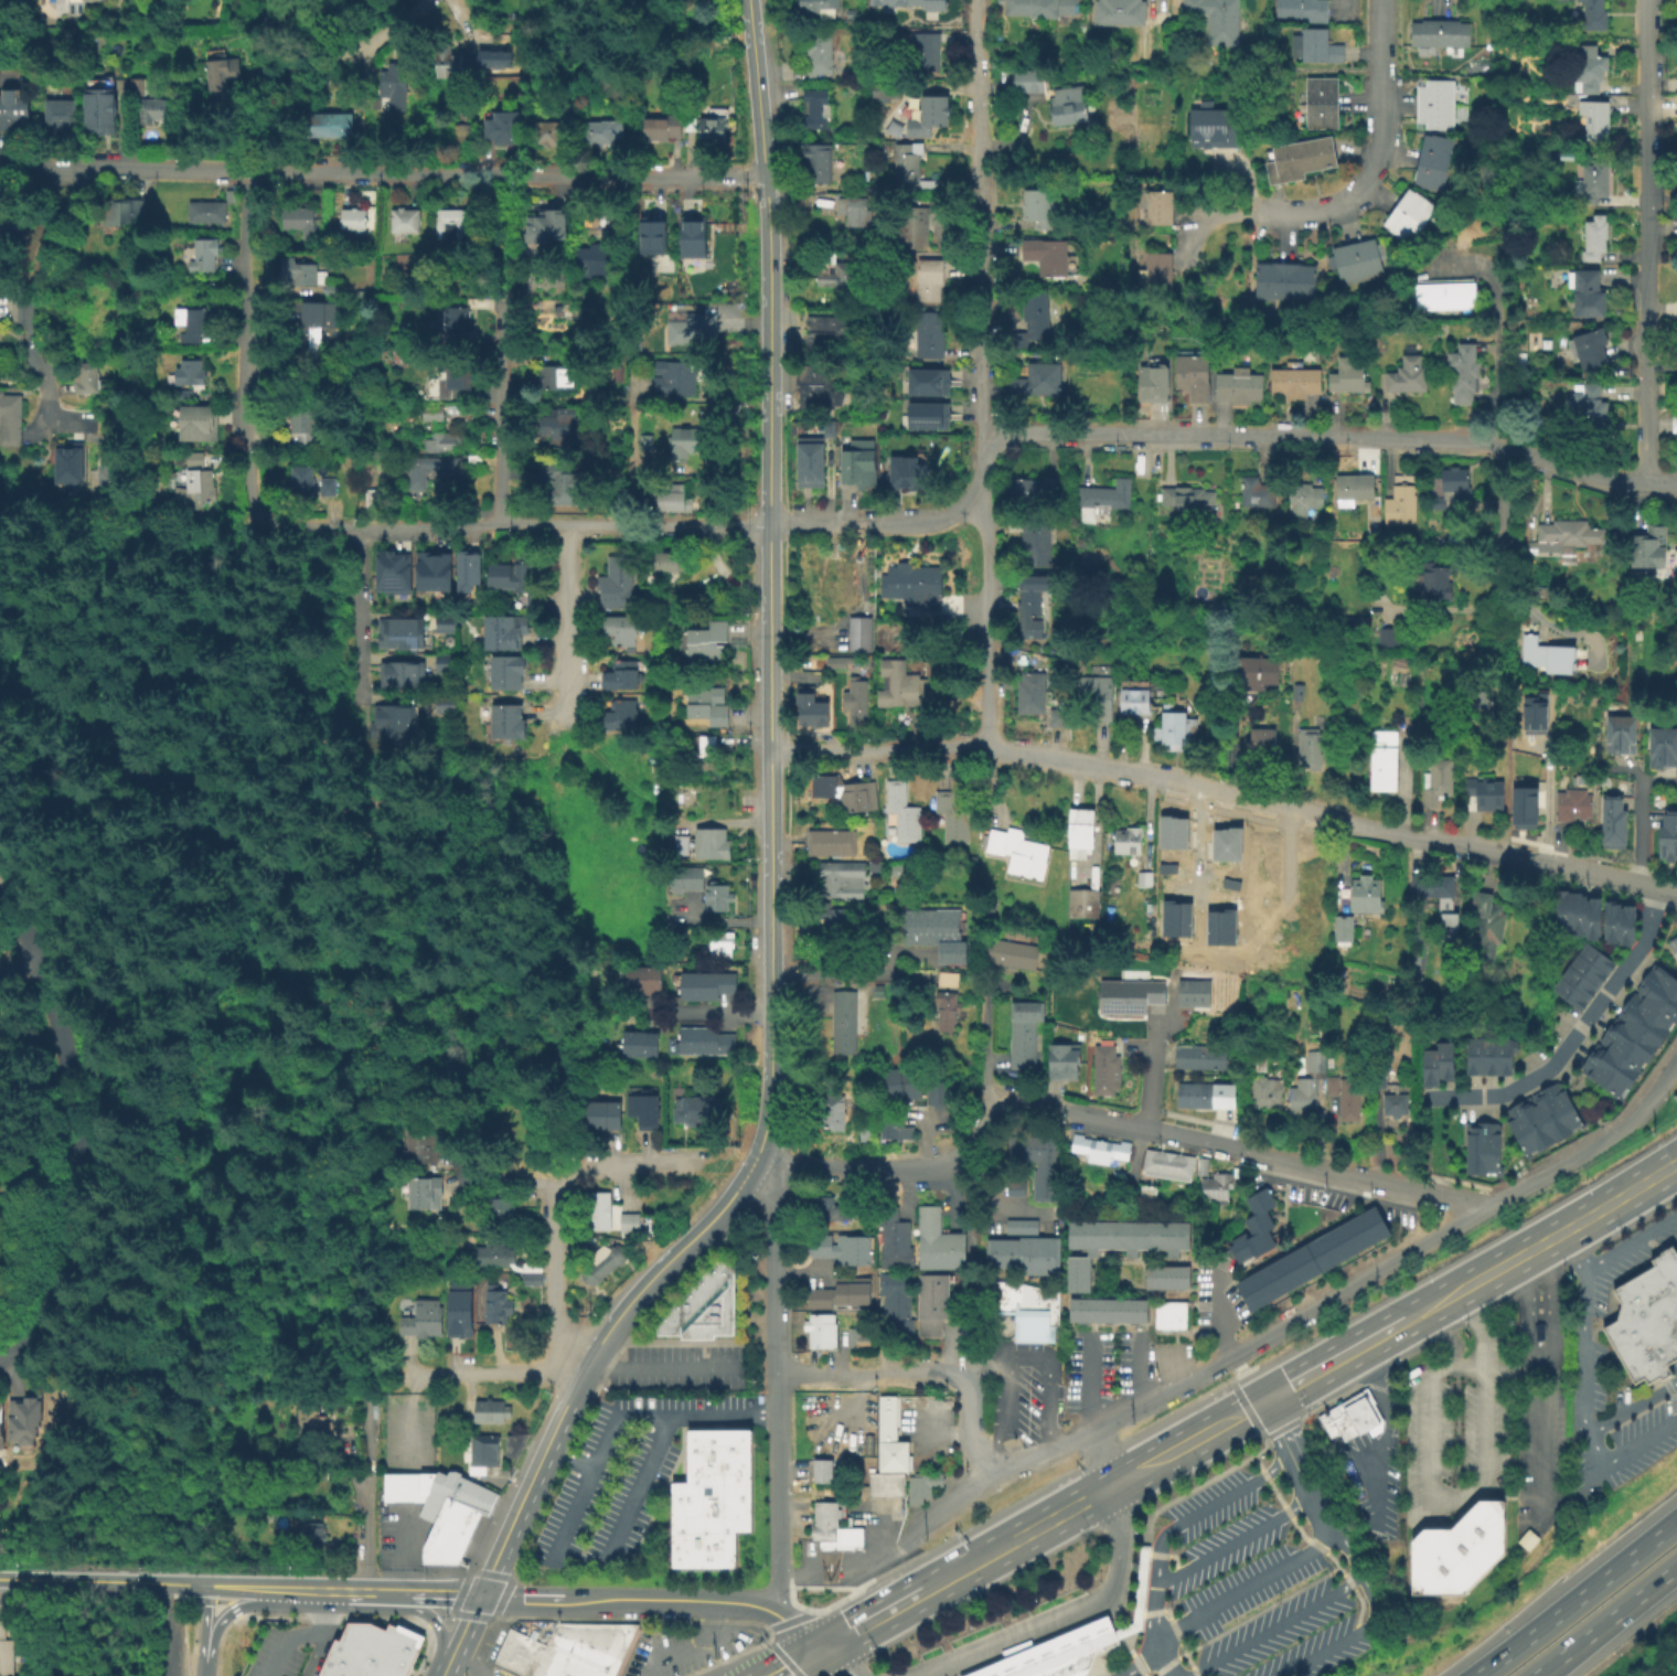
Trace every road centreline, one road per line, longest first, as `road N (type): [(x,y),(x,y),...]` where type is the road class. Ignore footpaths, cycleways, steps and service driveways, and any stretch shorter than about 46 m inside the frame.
road 1 (tertiary): [(752,1166),(772,1093),(773,973),(770,236),(749,0)]
road 2 (residential): [(1676,1060),(1635,1121),(1612,1140),(1241,1353),(993,1480),(900,1548)]
road 3 (residential): [(766,178),(0,169)]
road 4 (residential): [(1647,485),(1455,441),(979,431)]
road 5 (residential): [(1505,855),(1072,758),(985,747)]
road 6 (residential): [(2,1363),(44,1314),(86,1166),(51,986),(33,939),(0,894)]
road 7 (residential): [(977,0),(979,461),(968,498)]
road 8 (residential): [(770,527),(361,529),(271,521)]
road 9 (residential): [(1645,0),(1647,485)]
road 10 (residential): [(752,1166),(776,1219),(779,1612)]
road 11 (tertiary): [(548,1448),(609,1333),(730,1203),(752,1166)]
road 12 (primary): [(1111,1487),(827,1648)]
road 13 (primary): [(1676,1163),(1407,1322)]
road 14 (residential): [(247,171),(252,457)]
road 15 (residential): [(1382,0),(1376,161),(1348,201),(1275,214)]
road 16 (residential): [(1492,273),(1506,544)]
road 17 (residential): [(1261,1159),(998,1101)]
road 18 (residential): [(968,498),(984,535),(985,747)]
road 19 (motorway): [(1676,1524),(1474,1675)]
road 20 (residential): [(64,170),(45,243),(46,397)]
road 21 (secondary): [(789,1618),(715,1600),(563,1597)]
road 22 (residential): [(562,525),(564,748)]
road 23 (residential): [(676,1161),(648,1160),(549,1183),(457,1181)]
road 24 (residential): [(501,305),(503,525)]
road 25 (residential): [(985,747),(771,751)]
road 26 (residential): [(968,498),(928,522),(770,527)]
road 27 (residential): [(954,1165),(752,1166)]
road 28 (residential): [(429,0),(374,41),(286,81),(264,109)]
road 29 (residential): [(549,1183),(555,1314),(588,1368)]
road 30 (residential): [(366,1590),(367,1396)]
road 31 (residential): [(961,1379),(778,1374)]
road 32 (motorway): [(1536,1675),(1676,1568)]
road 33 (residential): [(588,1368),(414,1376)]
road 34 (tertiary): [(480,1594),(548,1448)]
road 35 (primary): [(1407,1322),(1267,1401)]
road 36 (residential): [(1417,1193),(1261,1159)]
road 37 (primary): [(1248,1411),(1111,1487)]
road 38 (residential): [(1673,889),(1541,863)]
road 39 (tertiary): [(124,1582),(0,1580)]
road 40 (motorway): [(205,1675),(221,1616),(275,1588)]

